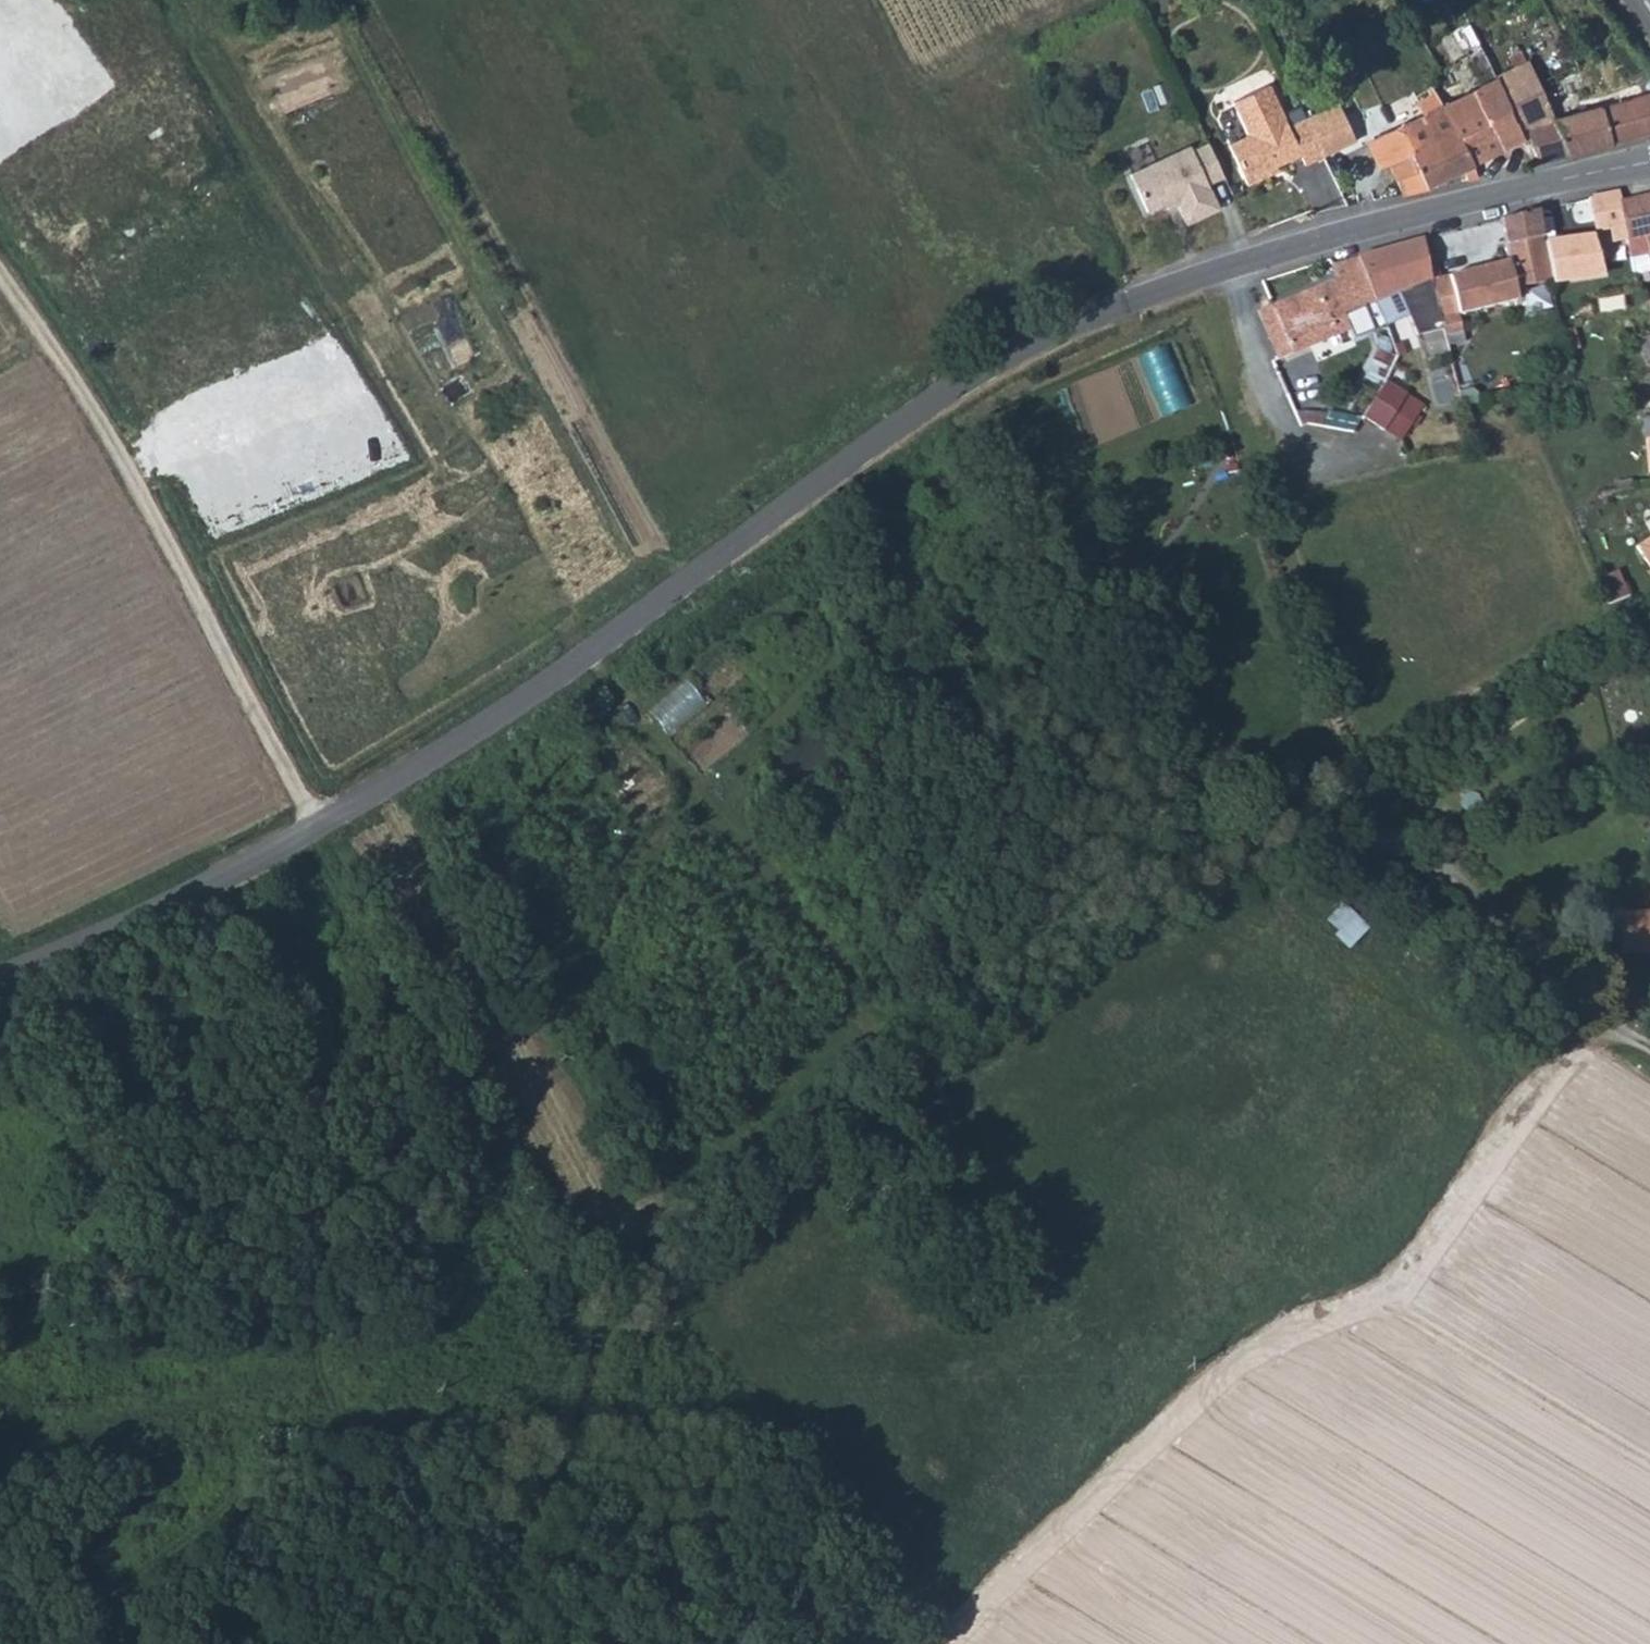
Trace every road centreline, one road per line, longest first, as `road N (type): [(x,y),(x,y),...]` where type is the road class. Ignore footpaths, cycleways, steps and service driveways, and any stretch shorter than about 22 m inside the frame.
road 1 (tertiary): [(0,979),(317,826),(496,719),(876,444),(1031,346),(1327,239),(1649,162)]
road 2 (track): [(0,279),(105,434),(317,826)]

